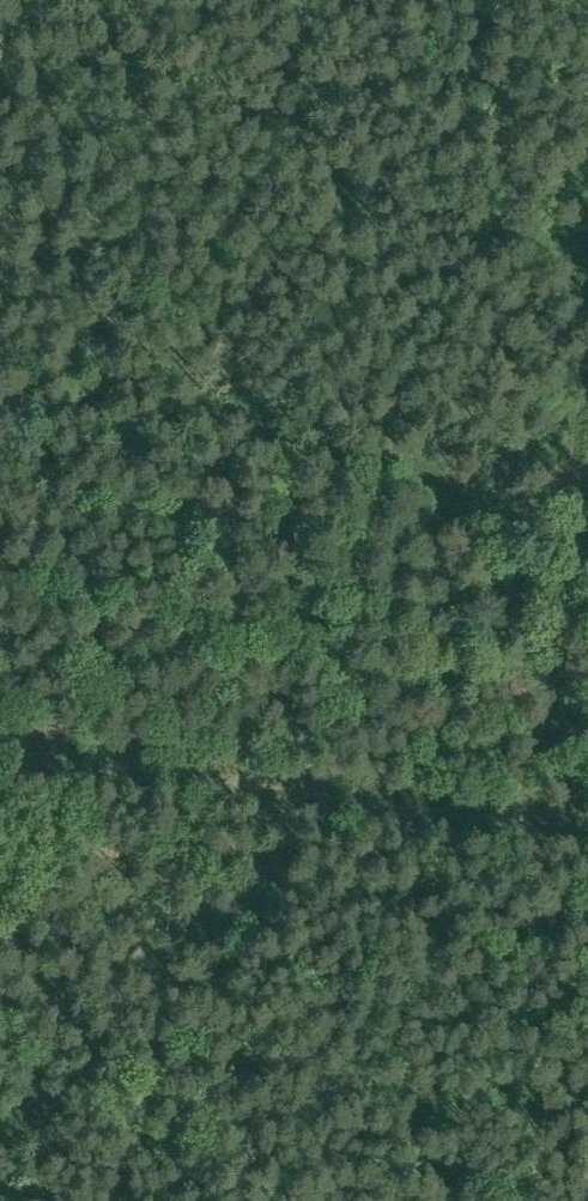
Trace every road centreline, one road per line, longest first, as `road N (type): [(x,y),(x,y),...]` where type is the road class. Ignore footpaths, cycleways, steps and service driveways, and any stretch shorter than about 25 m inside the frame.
road 1 (track): [(0,743),(587,840)]

